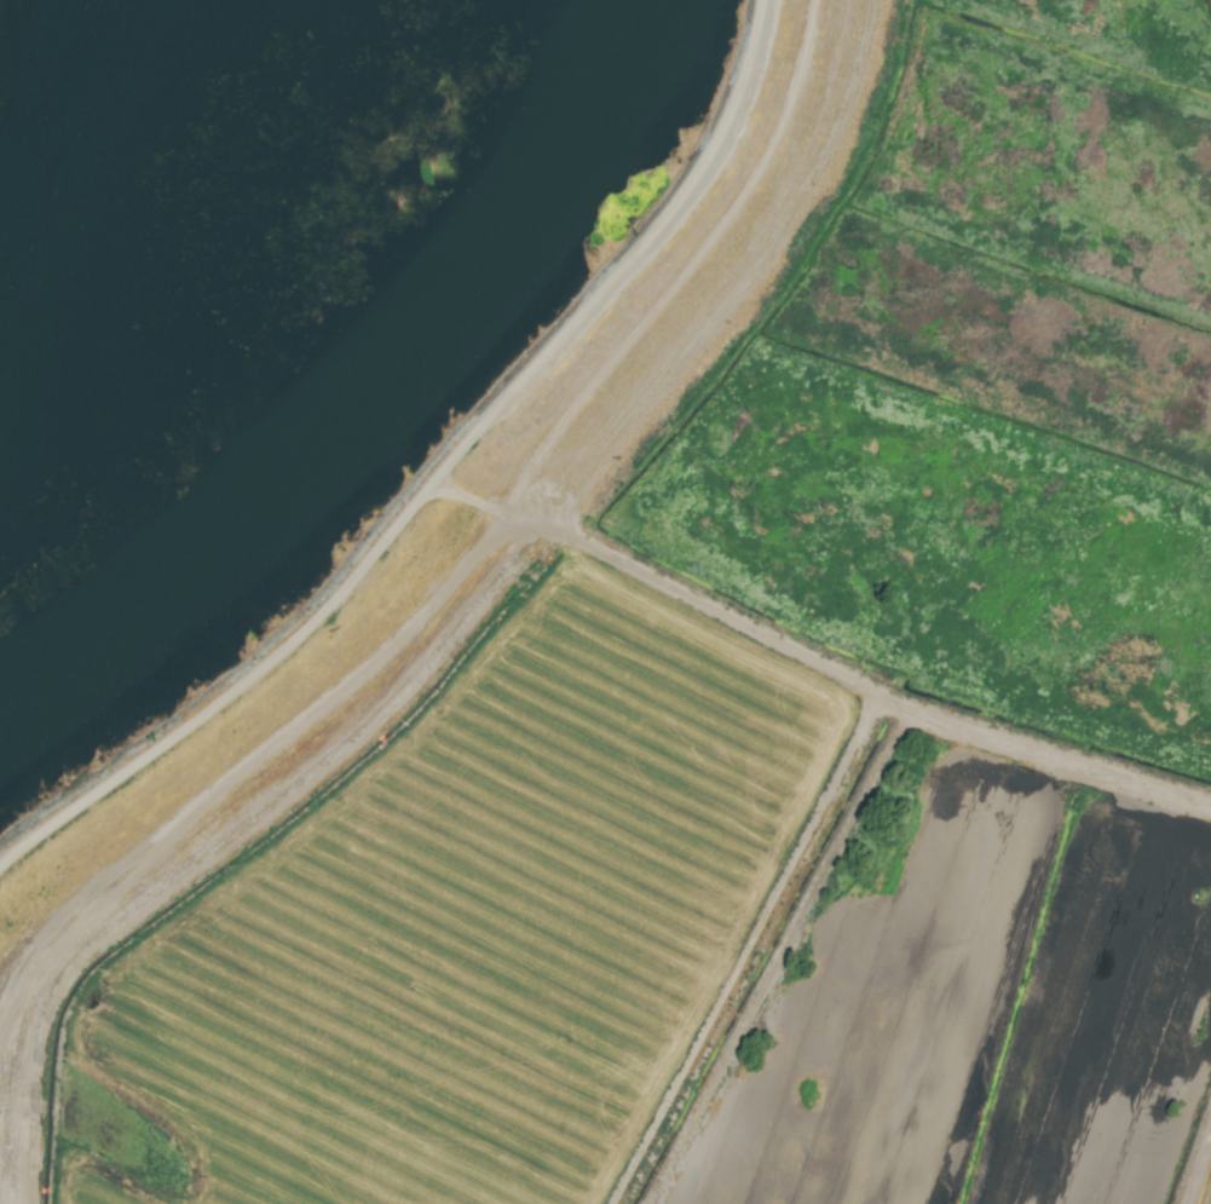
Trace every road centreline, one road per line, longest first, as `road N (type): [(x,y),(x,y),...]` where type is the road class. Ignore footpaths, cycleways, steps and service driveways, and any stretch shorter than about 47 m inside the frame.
road 1 (residential): [(757,0),(752,48),(710,161),(411,513),(310,623),(0,862)]

